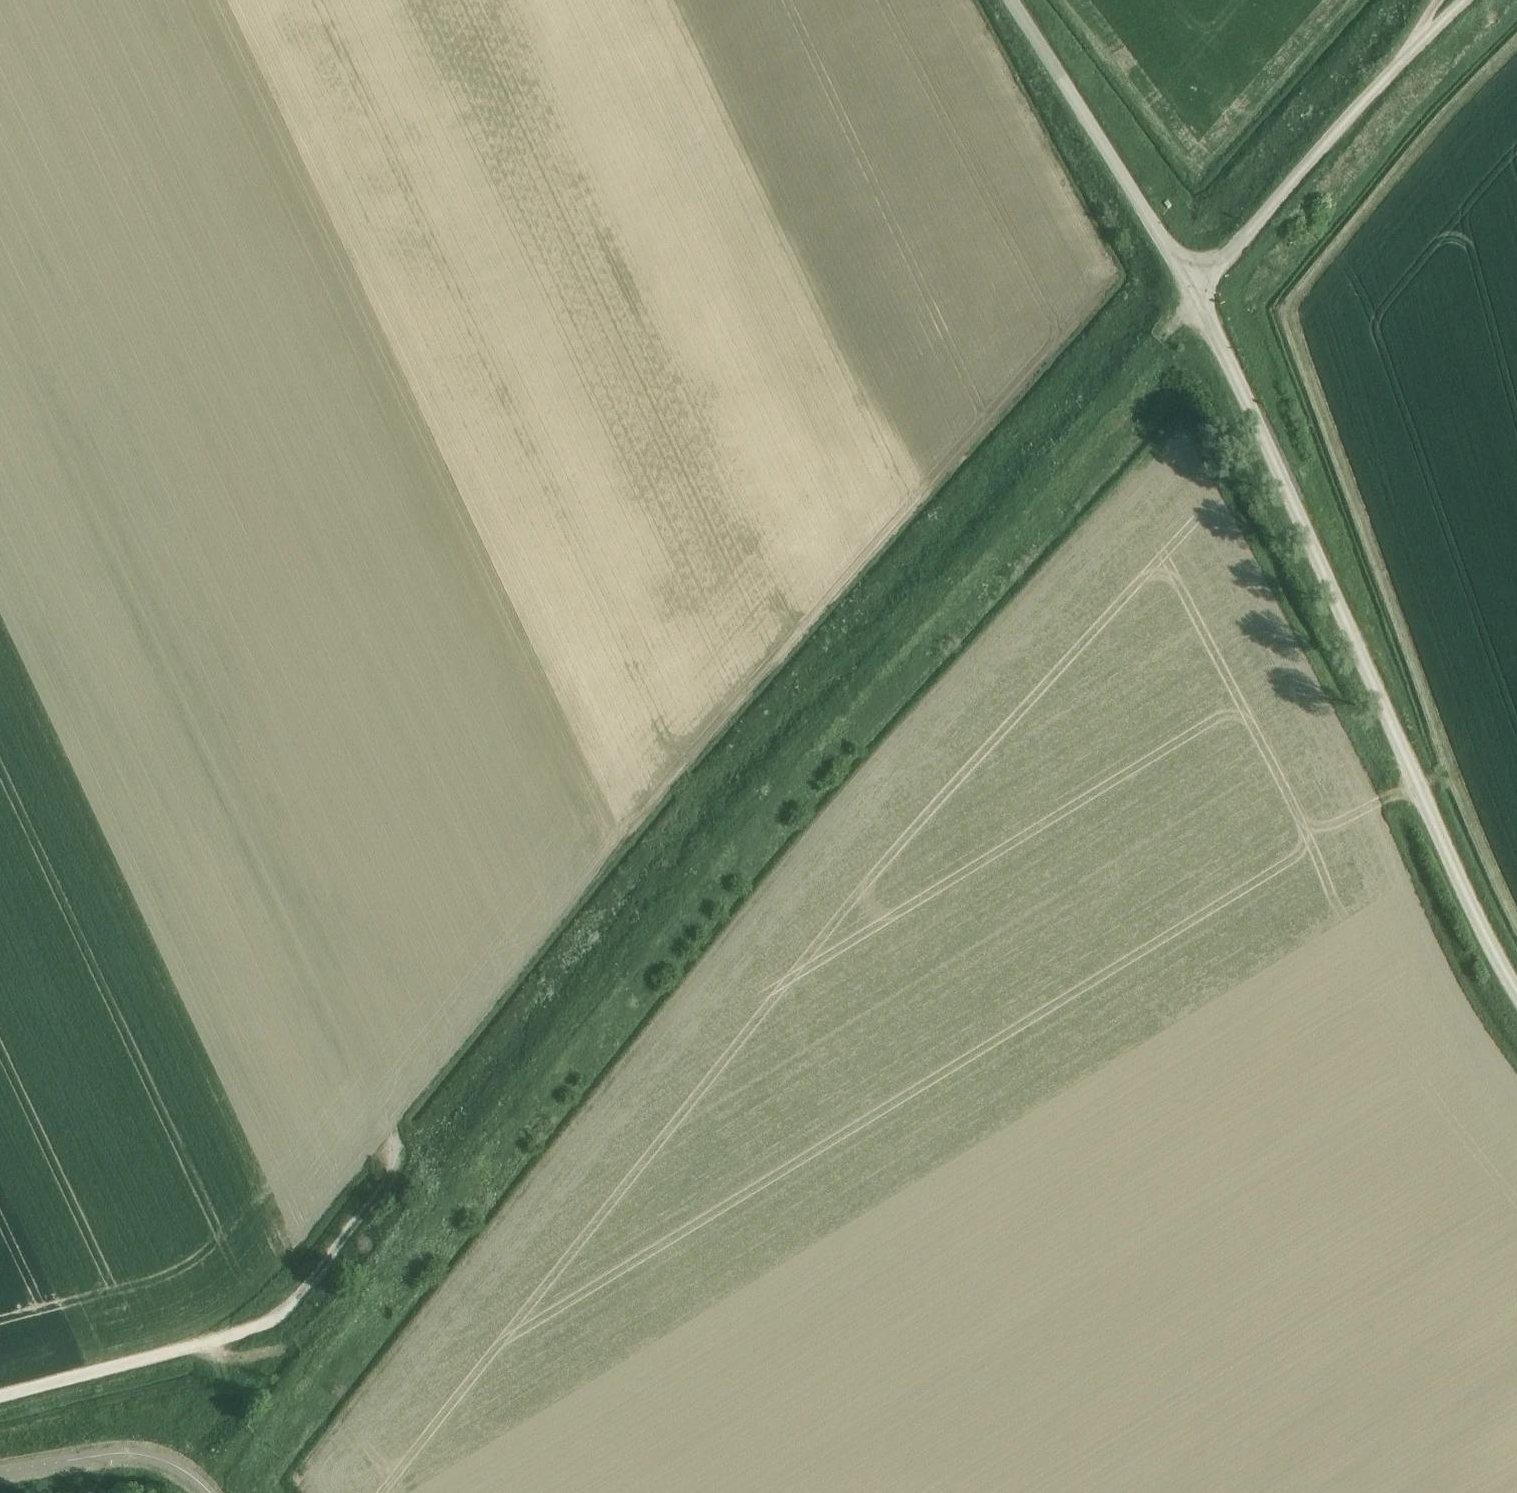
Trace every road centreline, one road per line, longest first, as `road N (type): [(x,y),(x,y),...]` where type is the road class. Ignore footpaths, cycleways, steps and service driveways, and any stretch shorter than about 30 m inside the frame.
road 1 (unclassified): [(1516,985),(1435,831),(1190,293)]
road 2 (unclassified): [(1190,293),(1464,0)]
road 3 (unclassified): [(1190,293),(1005,0)]

